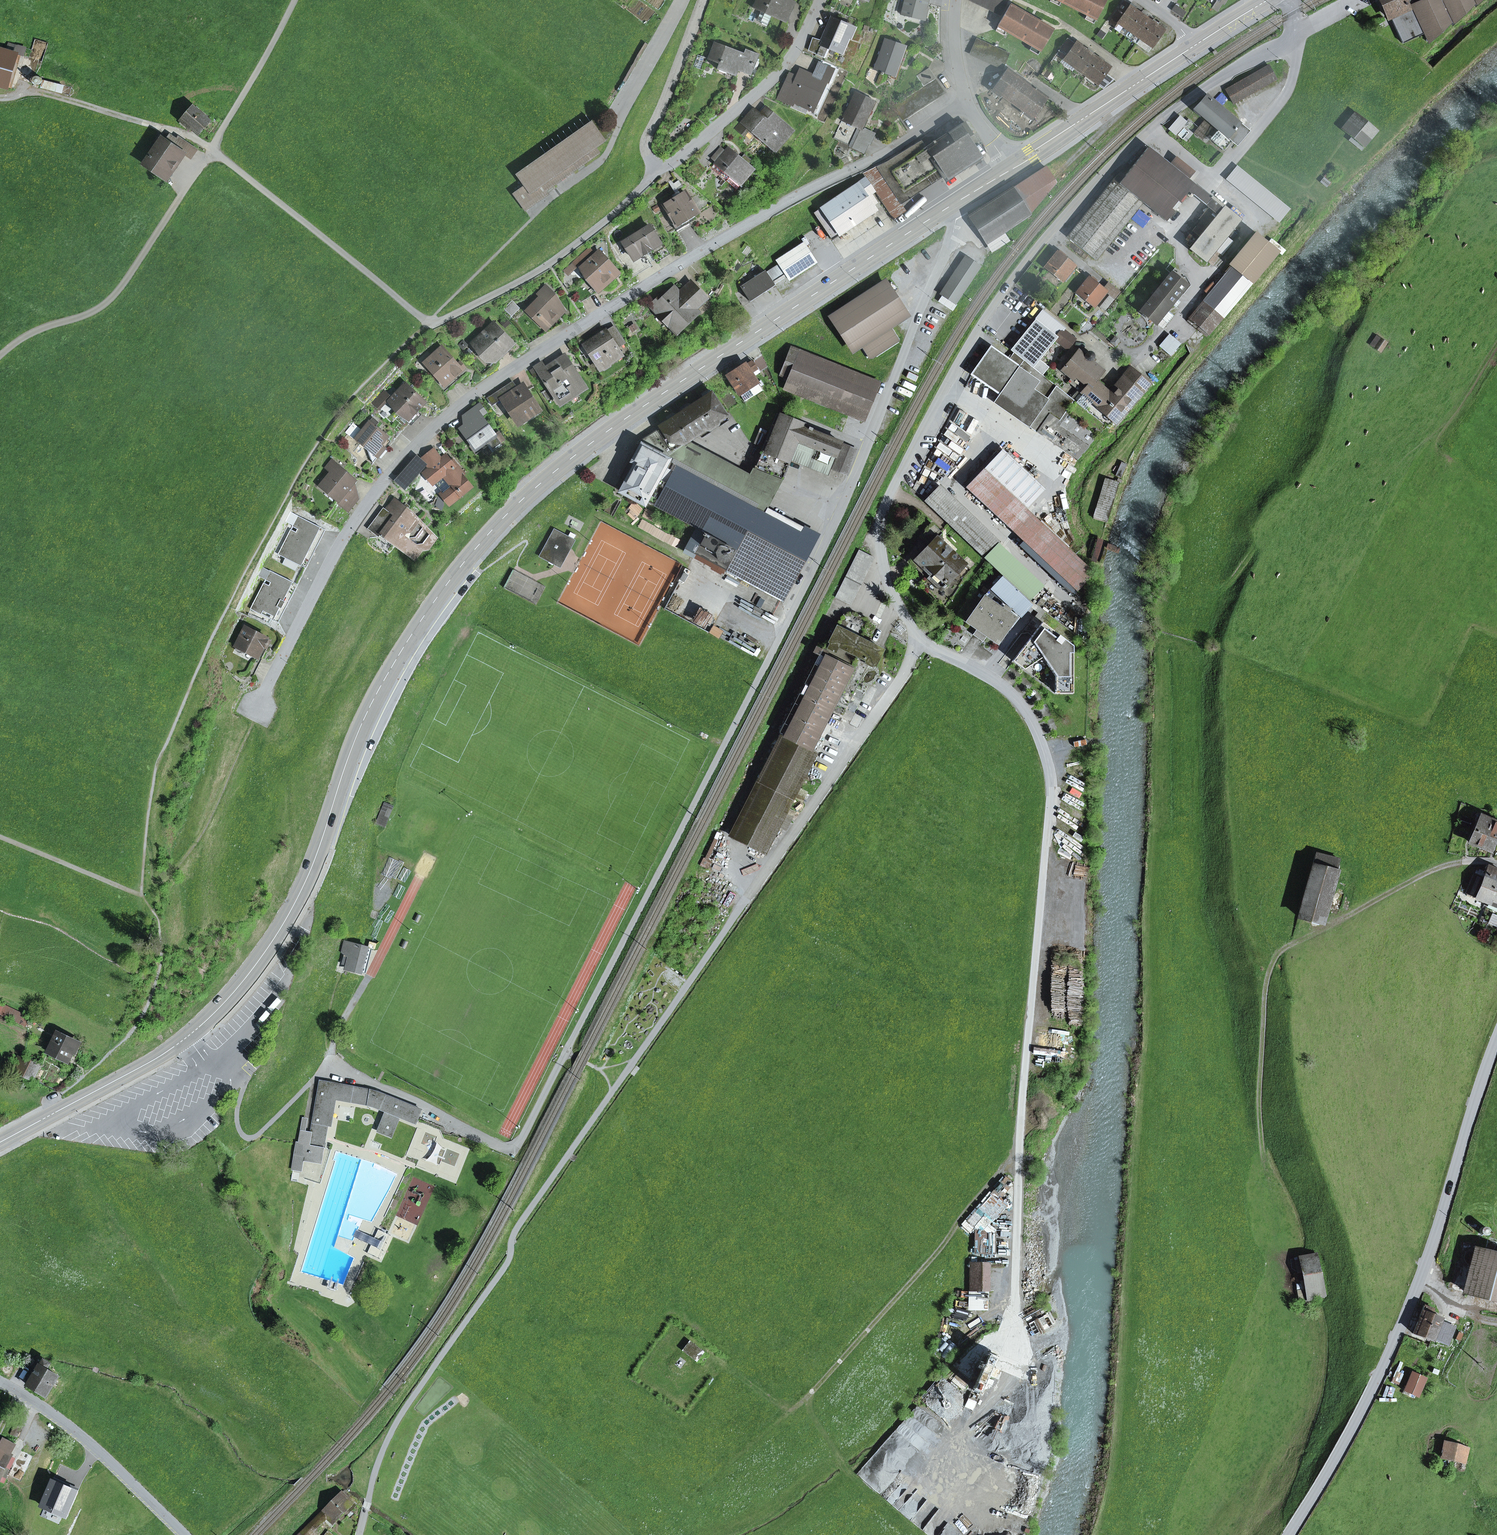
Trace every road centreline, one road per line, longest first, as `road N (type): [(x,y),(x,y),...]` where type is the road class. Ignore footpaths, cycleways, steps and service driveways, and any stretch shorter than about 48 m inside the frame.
road 1 (primary): [(958,202),(635,411),(520,500),(455,571),(390,668),(355,736),(294,903),(239,985),(188,1038),(0,1143)]
road 2 (residential): [(967,101),(688,259),(466,400),(390,472),(342,538),(258,708)]
road 3 (residential): [(915,640),(888,580),(882,516),(958,360),(1011,280),(1108,168),(1192,97),(1295,32)]
road 4 (unclassified): [(360,1534),(376,1469),(402,1412),(508,1263),(515,1231),(744,900)]
road 5 (residential): [(1017,1231),(1051,786),(1019,701),(915,640)]
road 6 (tertiary): [(1290,1534),(1364,1408),(1422,1274),(1496,1039)]
road 7 (residential): [(958,202),(837,517),(764,667)]
road 8 (track): [(722,1361),(776,1403),(797,1407),(1020,1150)]
road 9 (residential): [(820,0),(778,73),(684,155),(657,163),(646,142),(704,0)]
road 10 (track): [(1294,1259),(1260,1130),(1263,1003),(1278,952),(1334,921)]
road 11 (residential): [(744,900),(892,692),(915,640)]
road 12 (tertiary): [(0,1382),(81,1436),(185,1534)]
road 13 (primary): [(1194,46),(1011,169)]
road 14 (track): [(1115,474),(1195,351),(1178,316)]
road 15 (track): [(908,1529),(829,1448),(808,1397)]
road 16 (track): [(0,837),(142,895)]
road 17 (residential): [(682,0),(620,115)]

